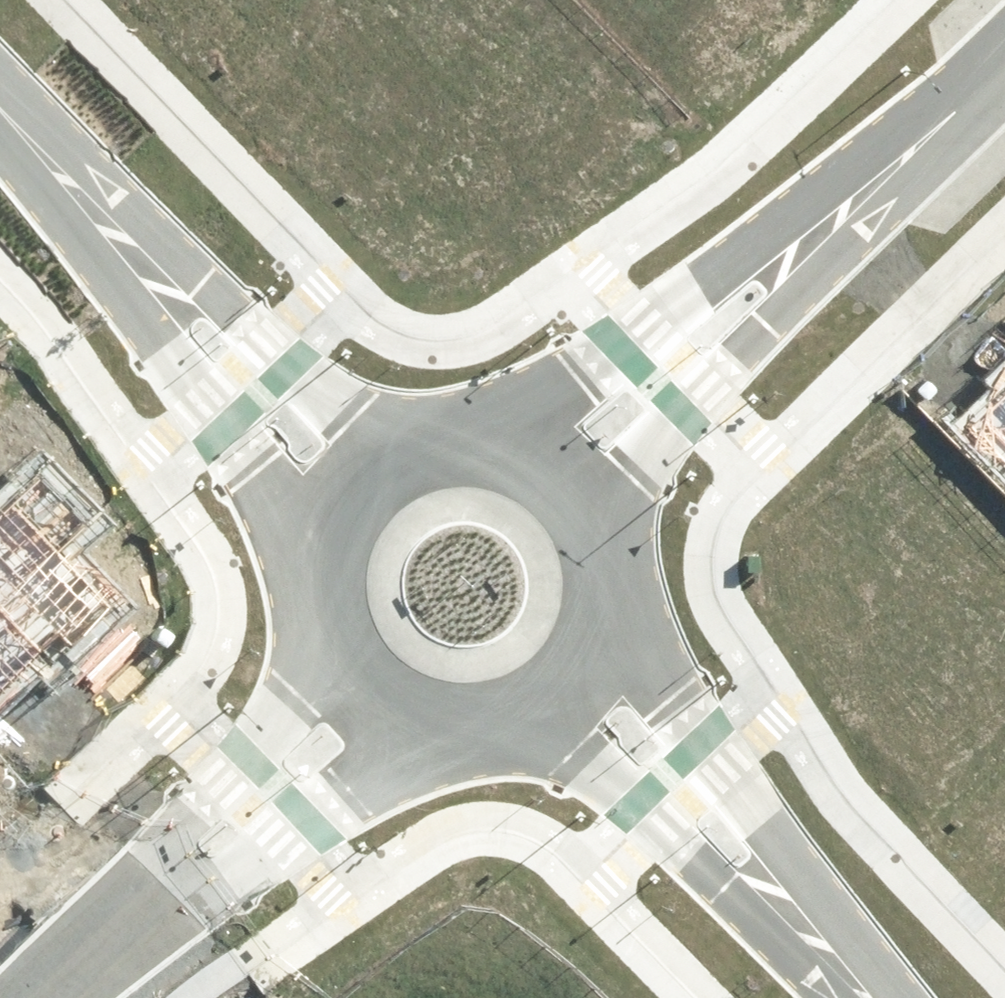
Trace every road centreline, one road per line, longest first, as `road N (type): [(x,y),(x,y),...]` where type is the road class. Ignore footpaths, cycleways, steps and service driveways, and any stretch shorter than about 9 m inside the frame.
road 1 (tertiary): [(461,443),(547,393),(719,269),(840,218)]
road 2 (tertiary): [(618,607),(698,744),(809,883),(819,936)]
road 3 (tertiary): [(840,218),(764,326),(636,449),(604,522)]
road 4 (tertiary): [(331,602),(284,507),(200,398),(145,277)]
road 5 (tertiary): [(819,936),(761,922),(575,750),(529,718)]
road 6 (tertiary): [(453,729),(372,770),(184,906),(139,912)]
road 7 (tertiary): [(139,912),(148,861),(344,648)]
road 8 (tertiary): [(145,277),(255,348),(346,423),(419,453)]
road 9 (tertiary): [(1004,62),(840,218)]
road 10 (tertiary): [(145,277),(0,121)]
road 11 (tertiary): [(331,602),(333,556),(350,513),(379,478),(419,453)]
road 12 (tertiary): [(461,443),(504,445),(545,460),(579,486),(604,522)]
road 13 (tertiary): [(618,607),(605,649),(581,685),(529,718)]
road 14 (tertiary): [(453,729),(408,714),(371,686),(344,648)]
road 15 (tertiary): [(35,997),(139,912)]

